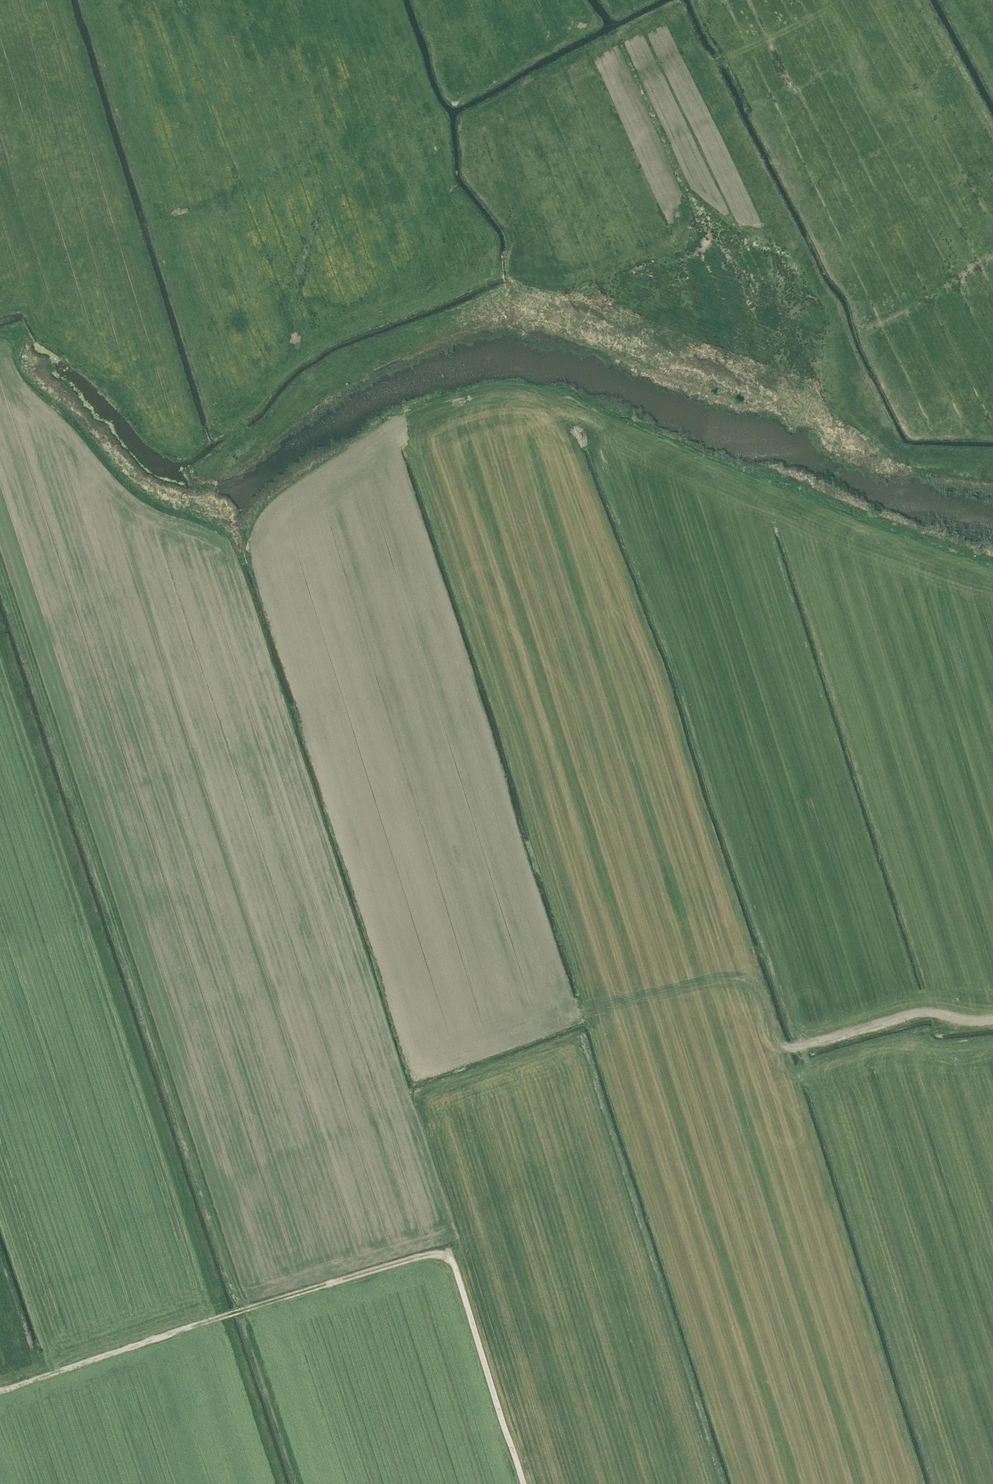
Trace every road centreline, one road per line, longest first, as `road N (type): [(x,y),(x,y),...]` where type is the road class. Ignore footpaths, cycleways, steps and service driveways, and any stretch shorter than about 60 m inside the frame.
road 1 (track): [(522,1483),(449,1257),(224,1316),(0,1392)]
road 2 (track): [(992,1020),(964,1024),(921,1014),(799,1048),(784,1045),(764,993),(741,977),(587,1015)]

